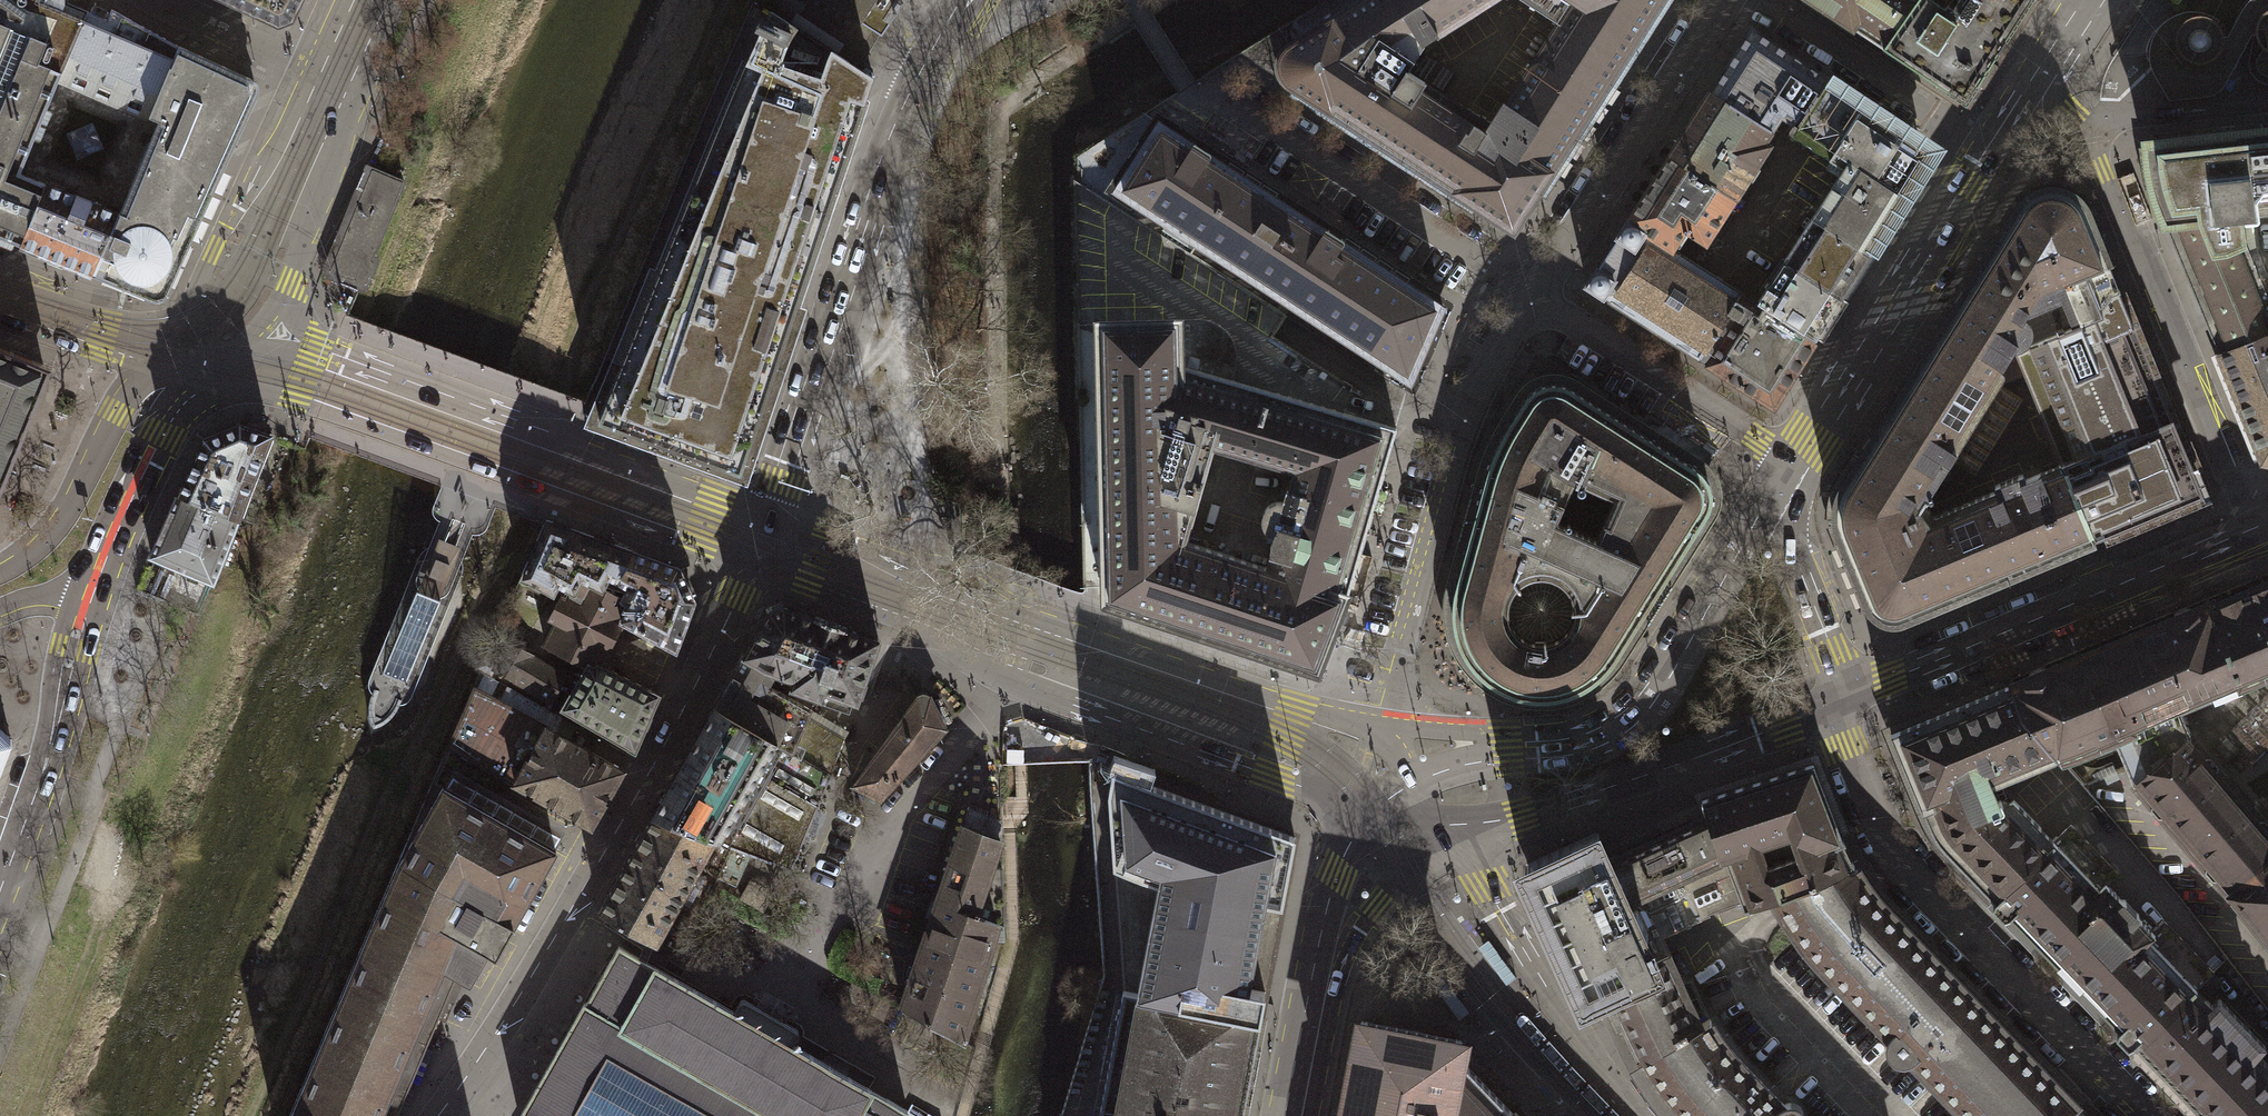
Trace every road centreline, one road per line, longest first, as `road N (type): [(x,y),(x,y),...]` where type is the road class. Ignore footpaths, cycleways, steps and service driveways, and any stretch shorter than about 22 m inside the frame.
road 1 (tertiary): [(1402,754),(1293,707),(943,591),(881,557),(768,515)]
road 2 (tertiary): [(750,566),(892,620),(998,677),(1272,777),(1359,823)]
road 3 (tertiary): [(750,566),(673,732),(520,995),(439,1115)]
road 4 (tertiary): [(204,383),(332,415),(750,566)]
road 5 (tertiary): [(962,0),(893,129),(768,515)]
road 6 (tertiary): [(768,515),(312,349),(254,336)]
road 7 (tertiary): [(1791,462),(1643,706),(1566,745),(1402,754)]
road 8 (residential): [(1839,700),(1897,867),(2145,1115)]
road 9 (residential): [(1402,754),(1397,653),(1461,432),(1492,365),(1537,300)]
road 10 (tertiary): [(1839,700),(2253,528)]
road 11 (residential): [(2084,141),(2253,528)]
road 12 (tertiary): [(1450,839),(1524,821),(1839,700)]
road 13 (residential): [(1192,90),(1537,300)]
road 14 (tertiary): [(1991,148),(1791,462)]
road 15 (residential): [(1537,300),(1727,0)]
road 16 (tertiary): [(334,81),(282,119),(148,370)]
road 17 (residential): [(1627,1115),(1620,1090),(1450,839)]
road 18 (tertiary): [(0,909),(38,806),(85,601)]
road 19 (residential): [(1537,300),(1791,462)]
road 20 (tertiary): [(254,336),(287,280),(337,136),(334,81)]
road 21 (residential): [(1991,148),(1766,0)]
road 22 (tertiary): [(148,370),(114,414),(64,513),(24,557),(0,569)]
road 23 (tertiary): [(85,601),(164,435),(204,383)]
road 24 (tertiary): [(1791,462),(1790,541),(1839,700)]
road 25 (tertiary): [(1319,1002),(1375,906),(1450,839)]
road 26 (residential): [(2084,141),(2121,119),(2267,102)]
road 27 (residential): [(334,81),(164,0)]
road 28 (tertiary): [(1359,823),(1321,936),(1319,1002)]
road 29 (residential): [(0,300),(107,336),(148,370)]

